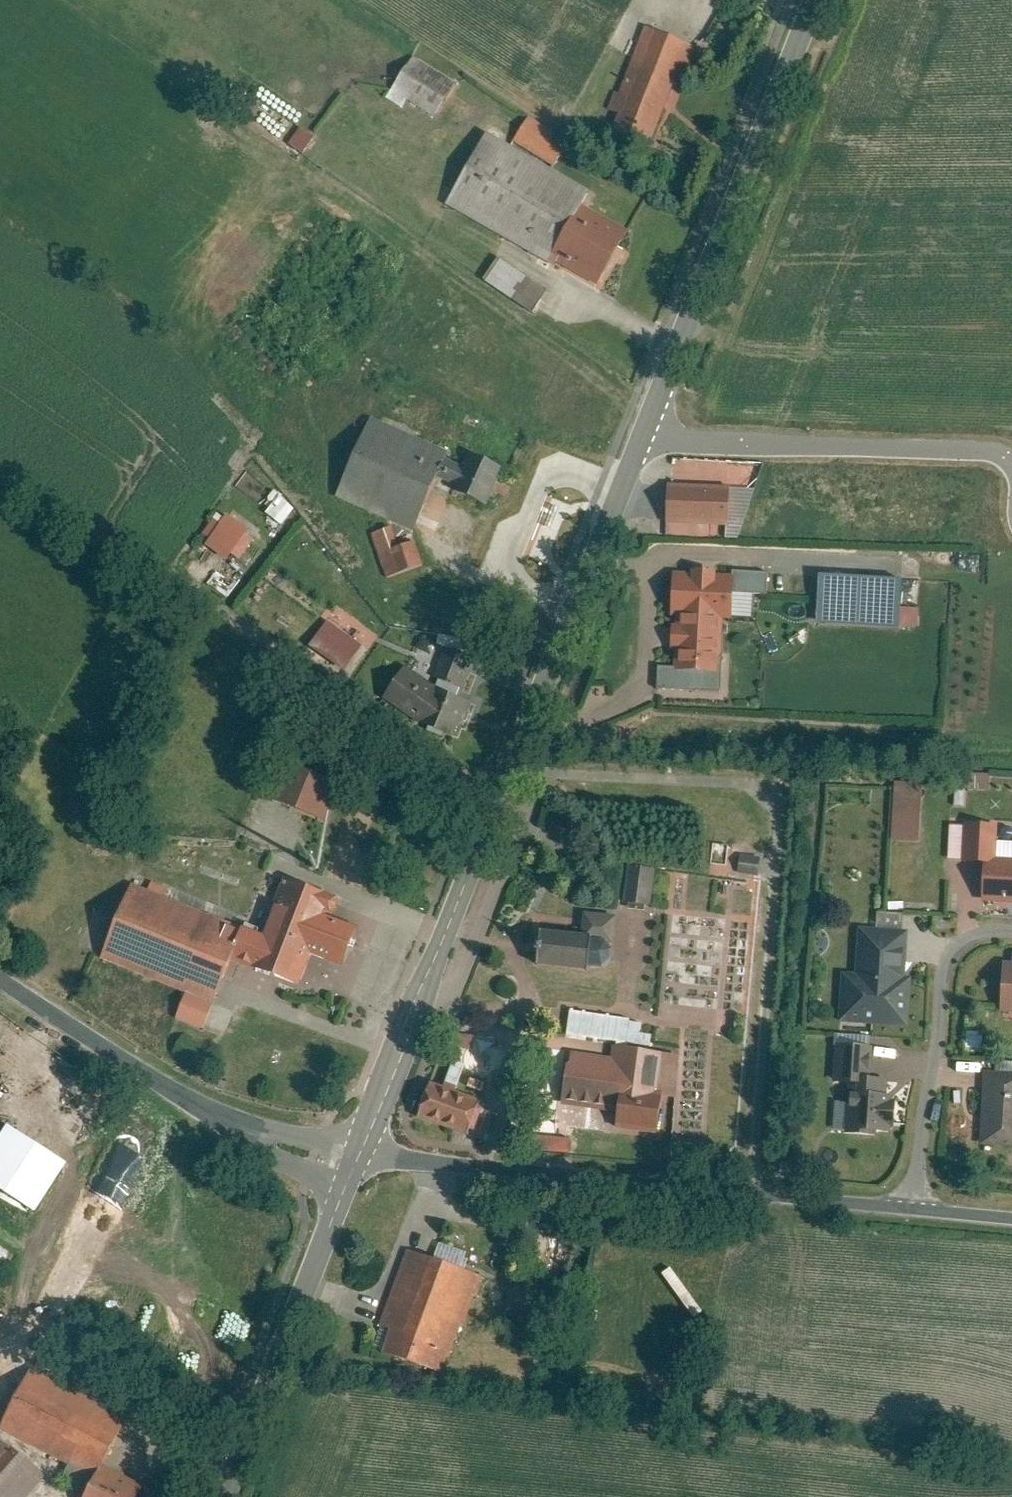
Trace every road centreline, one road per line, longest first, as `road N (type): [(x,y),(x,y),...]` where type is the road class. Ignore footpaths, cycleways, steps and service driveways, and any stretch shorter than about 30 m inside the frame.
road 1 (tertiary): [(355,1161),(582,610)]
road 2 (tertiary): [(908,1210),(355,1161)]
road 3 (tertiary): [(651,436),(824,0)]
road 4 (tertiary): [(355,1161),(280,1148),(207,1114),(0,981)]
road 5 (residential): [(651,436),(993,451),(1011,464)]
road 6 (tertiary): [(229,1496),(355,1161)]
road 7 (residential): [(1011,934),(971,938),(952,953),(908,1210)]
road 8 (unclassified): [(629,492),(552,467),(508,539),(497,573),(582,610)]
road 9 (tertiary): [(582,610),(629,492)]

